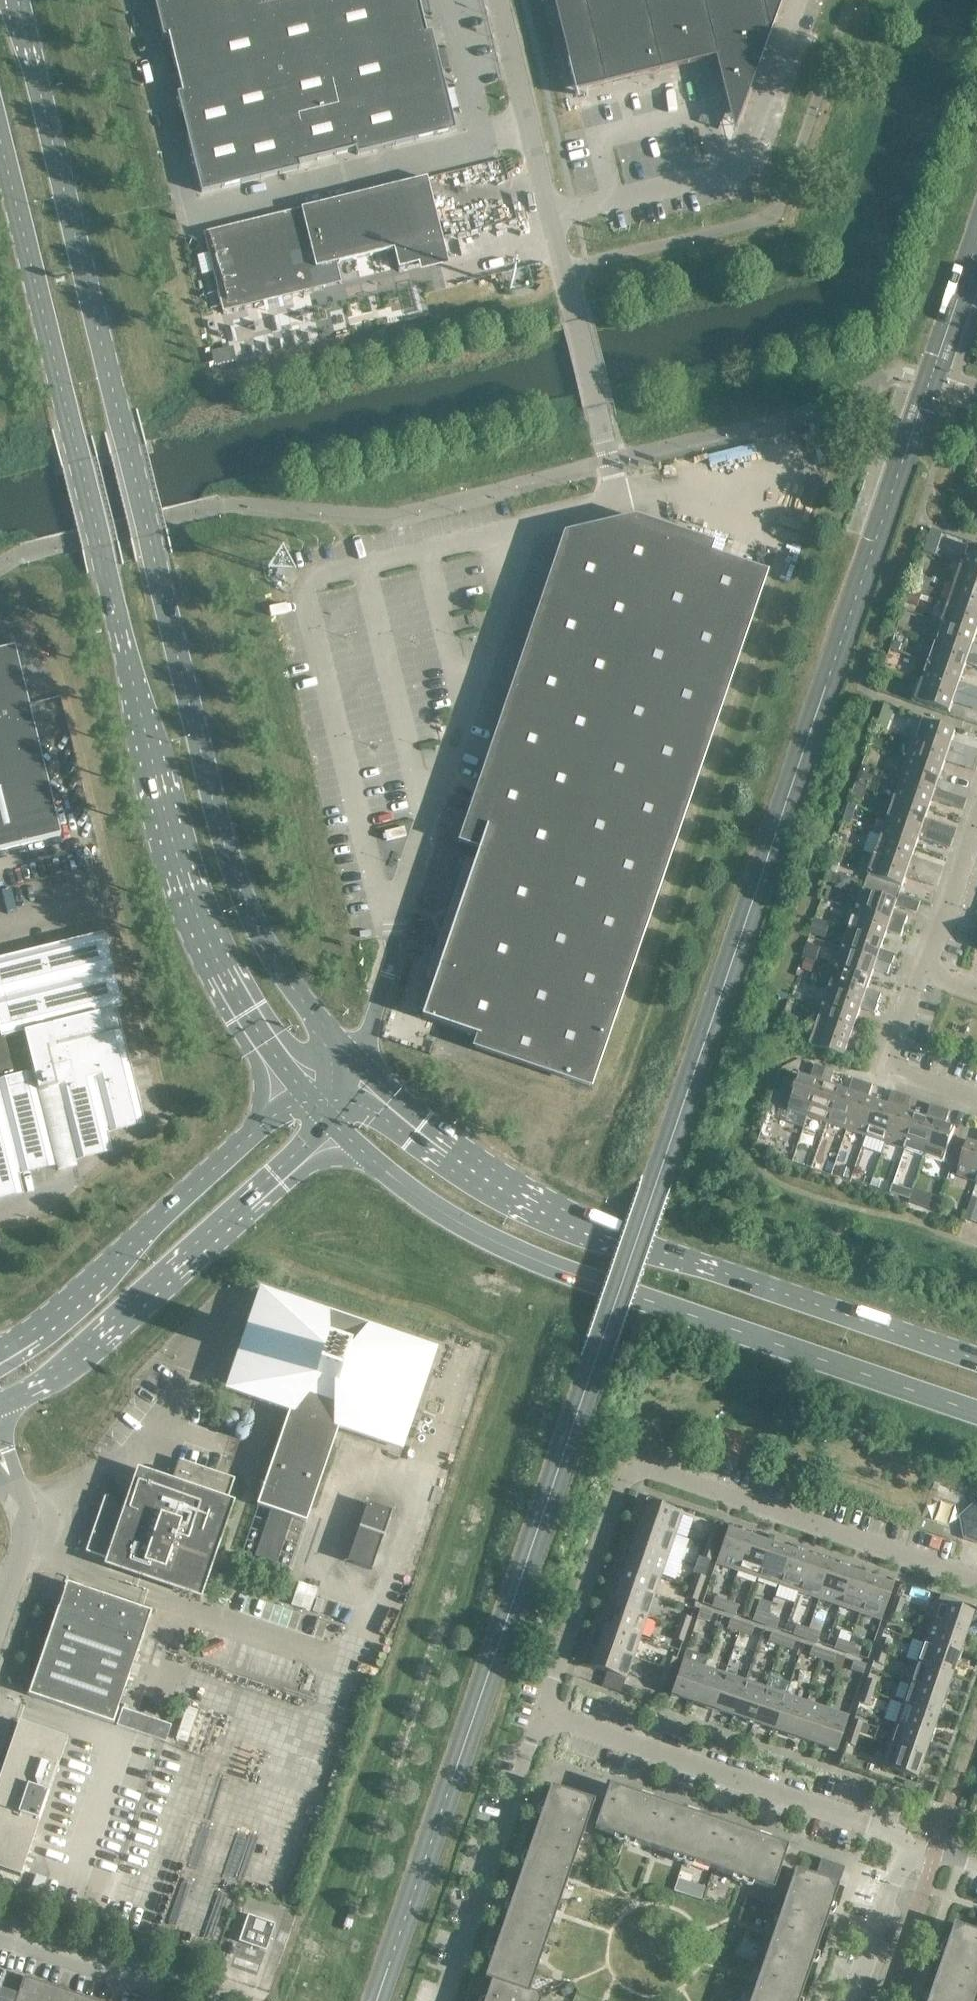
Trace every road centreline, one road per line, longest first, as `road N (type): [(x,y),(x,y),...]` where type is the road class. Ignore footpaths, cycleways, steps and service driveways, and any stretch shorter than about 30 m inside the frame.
road 1 (secondary): [(352,1073),(313,1028),(261,939),(219,824),(12,0)]
road 2 (secondary): [(0,133),(182,870),(240,1014),(298,1092)]
road 3 (residential): [(352,1073),(540,525),(619,502),(576,320)]
road 4 (secondary): [(337,1127),(414,1190),(500,1241),(670,1310),(976,1413)]
road 5 (secondary): [(976,1362),(537,1210),(411,1134),(352,1073)]
road 6 (unclassified): [(976,1578),(632,1467),(544,1715)]
road 7 (secondary): [(0,1402),(70,1365),(337,1127)]
road 8 (secondary): [(298,1092),(0,1352)]
road 9 (unclassified): [(906,1834),(544,1715)]
road 10 (unclassified): [(576,320),(495,0)]
road 11 (unclassified): [(544,1715),(448,2000)]
road 12 (unclassified): [(849,2000),(906,1834)]
road 13 (unclassified): [(0,1620),(25,1550),(22,1509),(0,1458)]
road 14 (residential): [(976,812),(923,963)]

